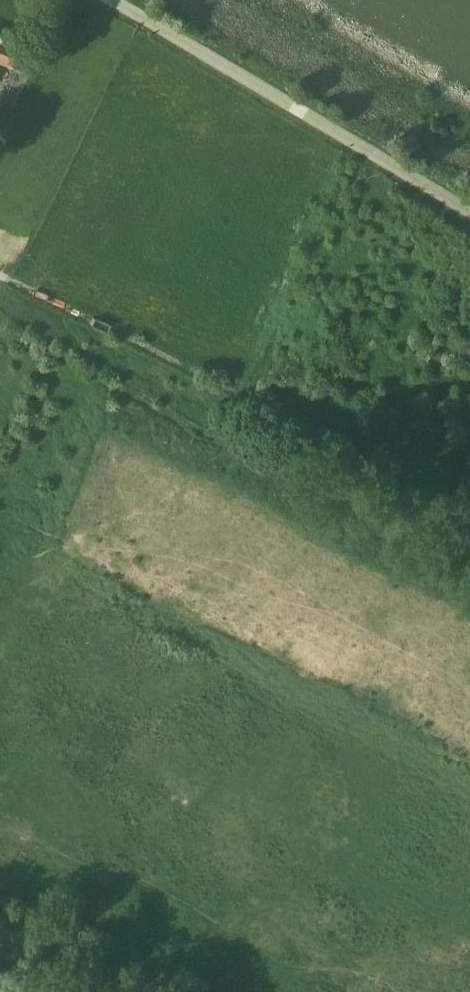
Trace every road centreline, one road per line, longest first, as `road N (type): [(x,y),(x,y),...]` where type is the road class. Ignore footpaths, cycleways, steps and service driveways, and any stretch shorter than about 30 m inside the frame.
road 1 (unclassified): [(469,213),(111,0)]

